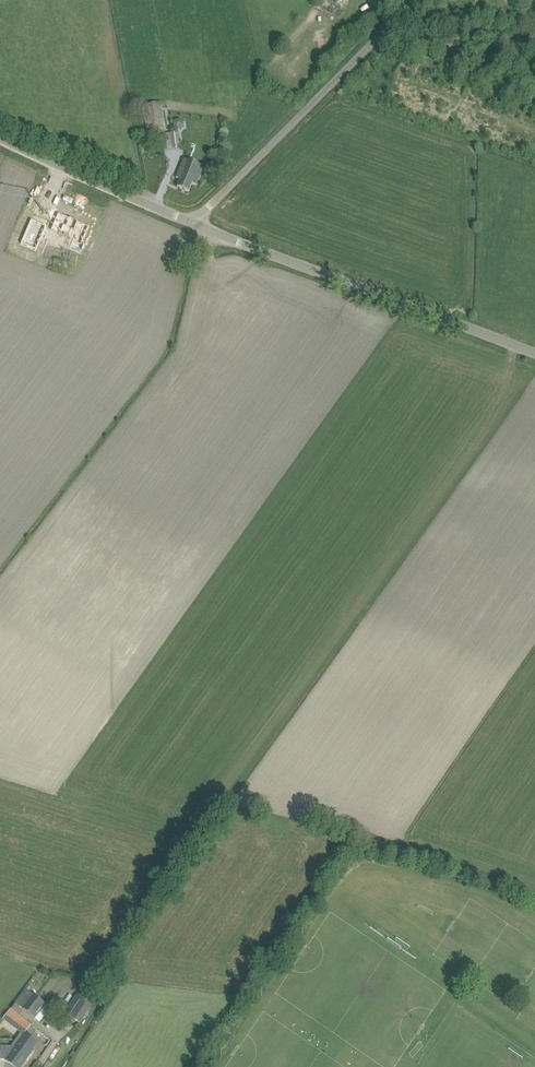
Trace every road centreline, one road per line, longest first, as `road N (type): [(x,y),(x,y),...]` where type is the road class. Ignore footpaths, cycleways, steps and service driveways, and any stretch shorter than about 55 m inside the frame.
road 1 (unclassified): [(534,353),(193,222)]
road 2 (unclassified): [(416,0),(193,222)]
road 3 (unclassified): [(193,222),(0,131)]

